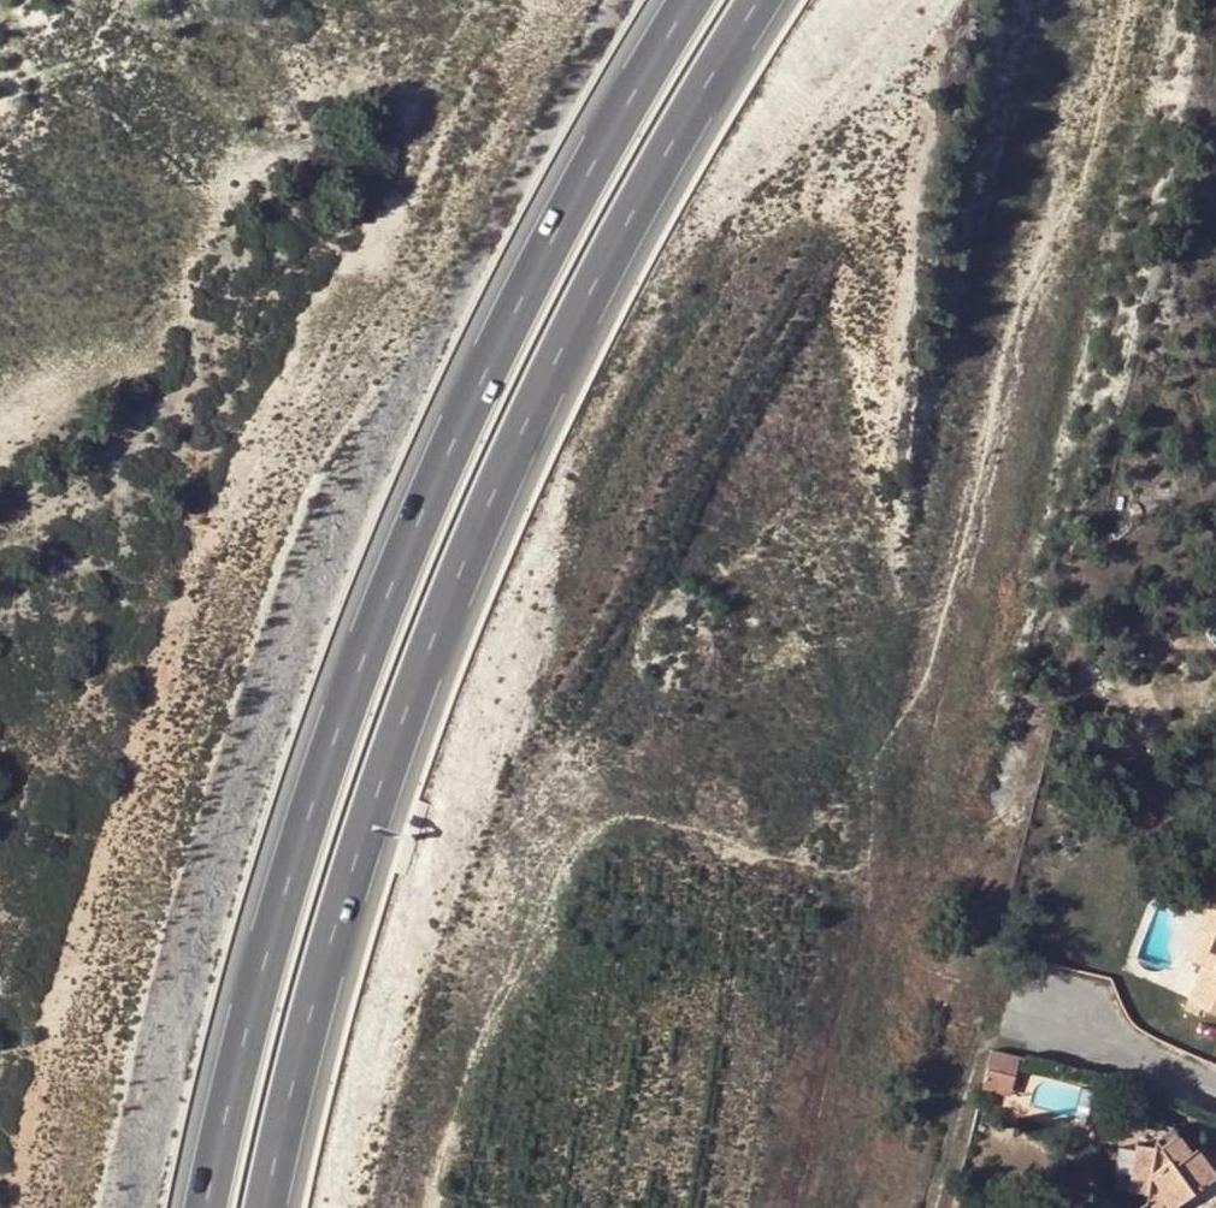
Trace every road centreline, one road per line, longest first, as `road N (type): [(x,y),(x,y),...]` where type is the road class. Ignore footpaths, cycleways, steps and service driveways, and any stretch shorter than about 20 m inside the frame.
road 1 (trunk): [(283,1207),(439,654),(593,331),(799,0)]
road 2 (trunk): [(699,0),(519,297),(365,645),(218,1207)]
road 3 (track): [(831,1207),(1125,0)]
road 4 (residential): [(1215,1088),(1101,1029),(1052,1014)]

